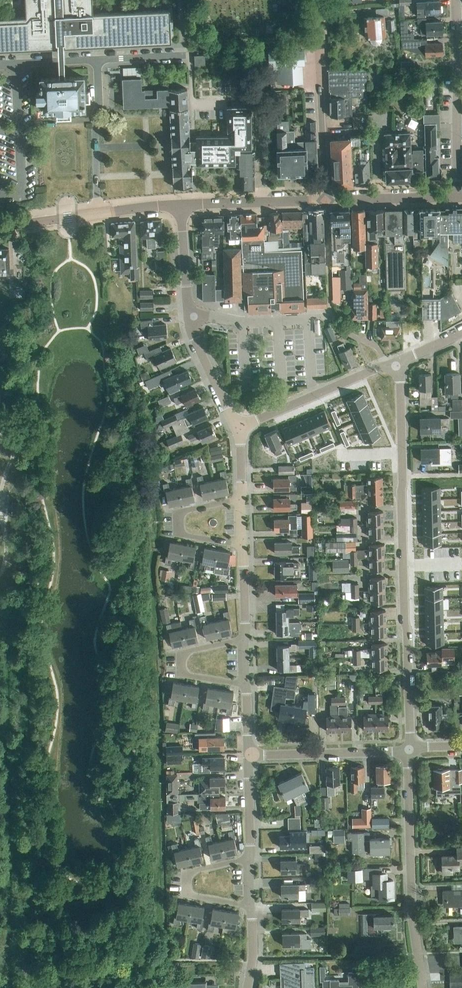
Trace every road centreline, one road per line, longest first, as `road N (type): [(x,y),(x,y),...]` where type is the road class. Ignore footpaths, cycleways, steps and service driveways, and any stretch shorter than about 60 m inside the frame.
road 1 (residential): [(410,751),(401,479)]
road 2 (residential): [(424,987),(413,916),(410,751)]
road 3 (residential): [(240,426),(194,338),(183,205)]
road 4 (tertiary): [(324,201),(316,0)]
road 5 (residential): [(457,197),(456,0)]
road 6 (secondary): [(0,227),(183,205)]
road 7 (residential): [(240,426),(400,361)]
road 8 (residential): [(243,547),(172,537),(166,527),(173,516),(242,502)]
road 9 (residential): [(245,689),(175,676),(169,667),(176,656),(244,643)]
road 10 (residential): [(248,756),(410,751)]
road 11 (residential): [(250,908),(187,895),(184,884),(189,872),(250,858)]
road 12 (secondary): [(183,205),(324,201)]
road 13 (secondary): [(457,197),(324,201)]

